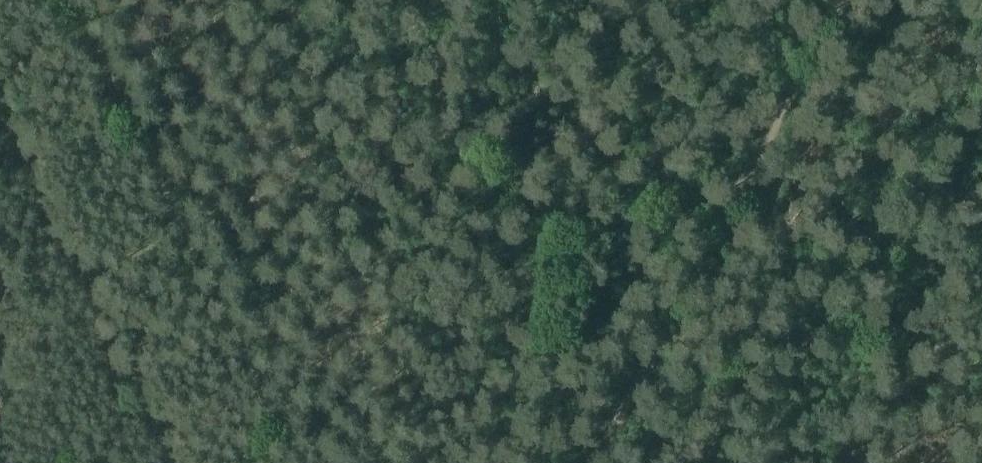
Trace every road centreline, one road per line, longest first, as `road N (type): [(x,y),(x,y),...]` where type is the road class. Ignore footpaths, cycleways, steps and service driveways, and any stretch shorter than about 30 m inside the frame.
road 1 (track): [(596,462),(841,0)]
road 2 (track): [(71,0),(297,462)]

